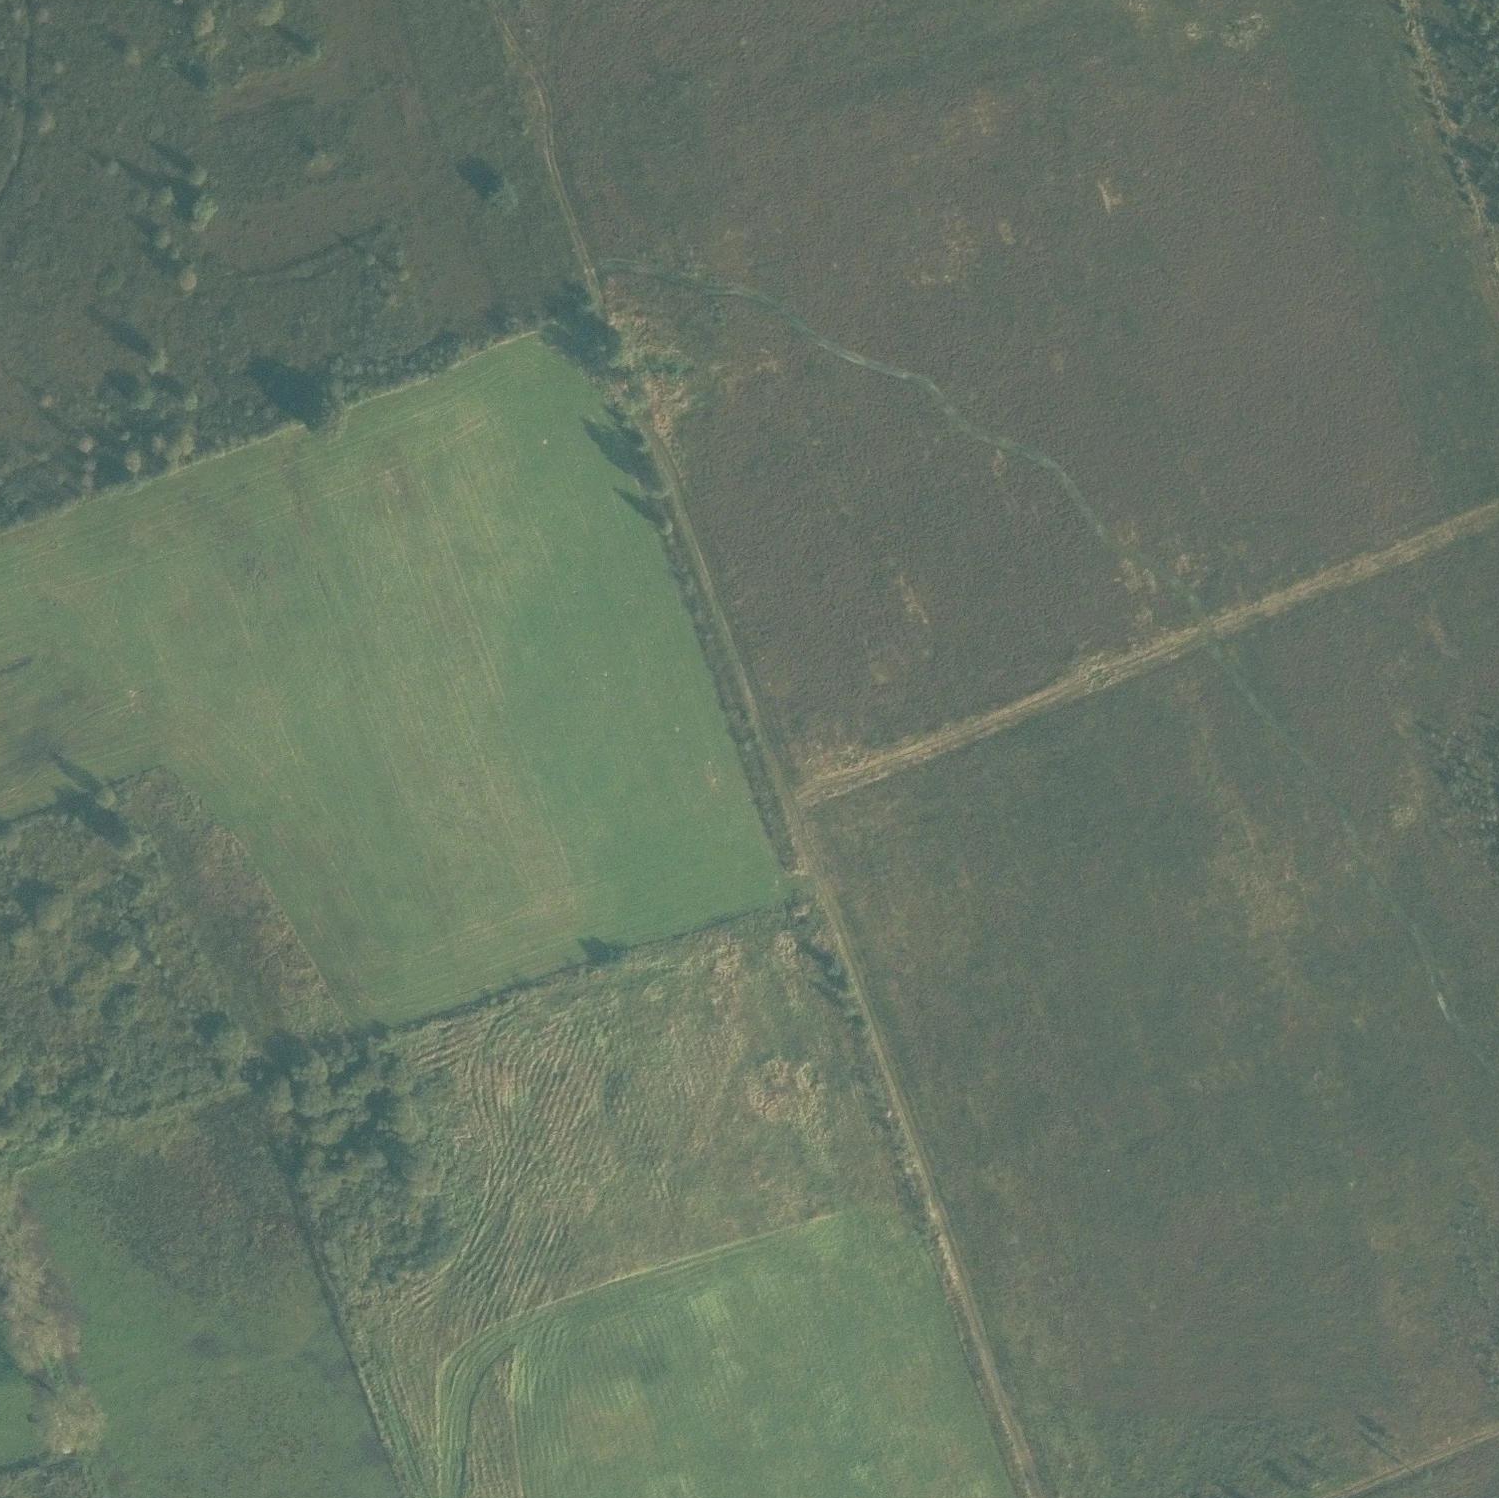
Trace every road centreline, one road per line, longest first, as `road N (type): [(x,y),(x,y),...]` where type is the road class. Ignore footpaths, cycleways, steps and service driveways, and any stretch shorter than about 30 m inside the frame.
road 1 (track): [(1036,1497),(660,464),(607,376),(604,329),(489,0)]

